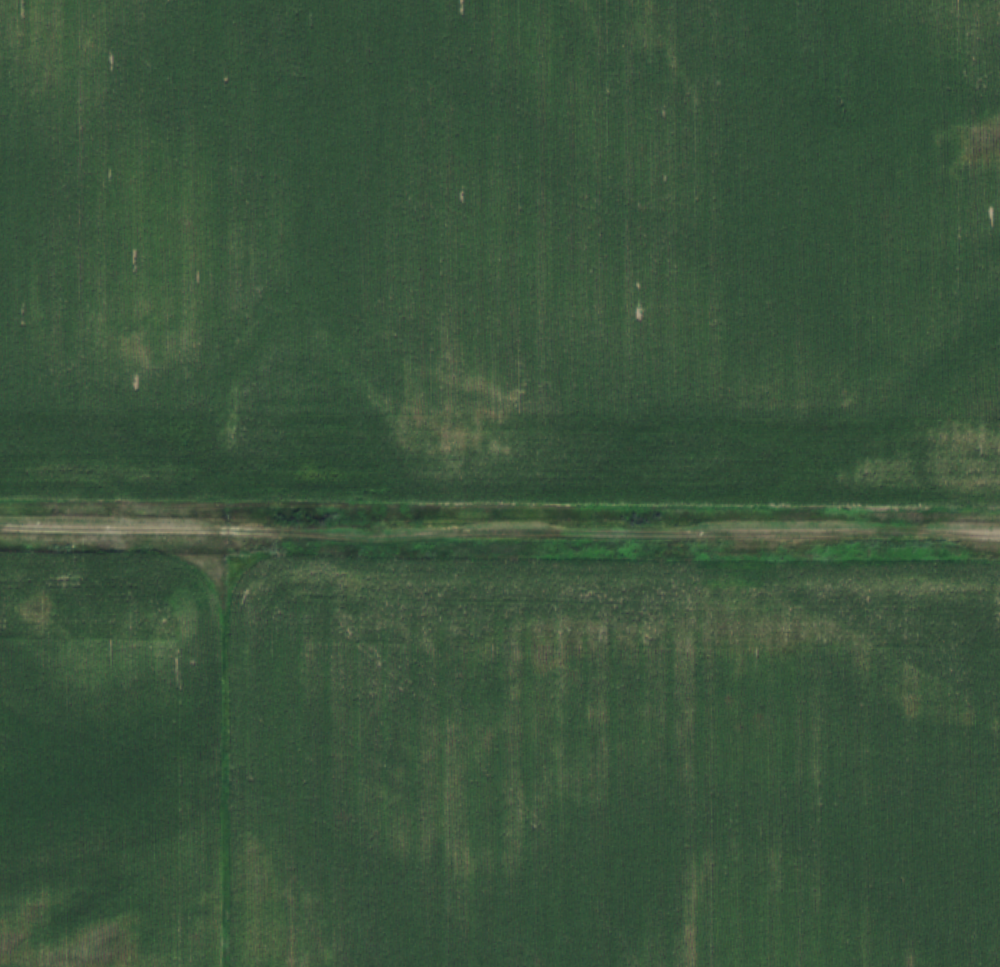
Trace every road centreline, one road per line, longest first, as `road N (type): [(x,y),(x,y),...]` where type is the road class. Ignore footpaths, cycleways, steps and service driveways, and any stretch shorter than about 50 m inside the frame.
road 1 (track): [(999,528),(0,521)]

